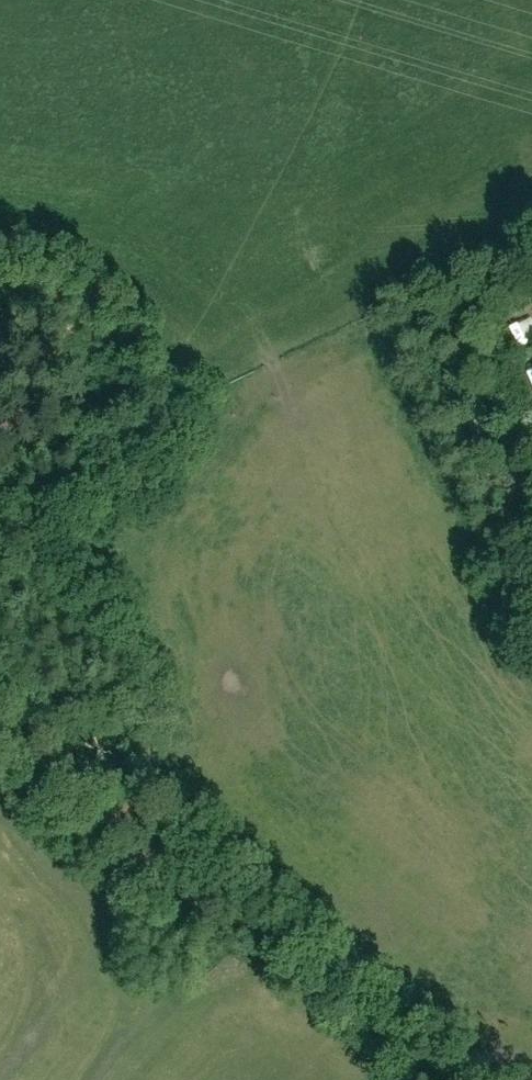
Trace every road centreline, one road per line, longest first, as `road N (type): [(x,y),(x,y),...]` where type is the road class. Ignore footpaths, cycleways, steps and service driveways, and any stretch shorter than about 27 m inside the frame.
road 1 (track): [(444,1079),(0,695)]

